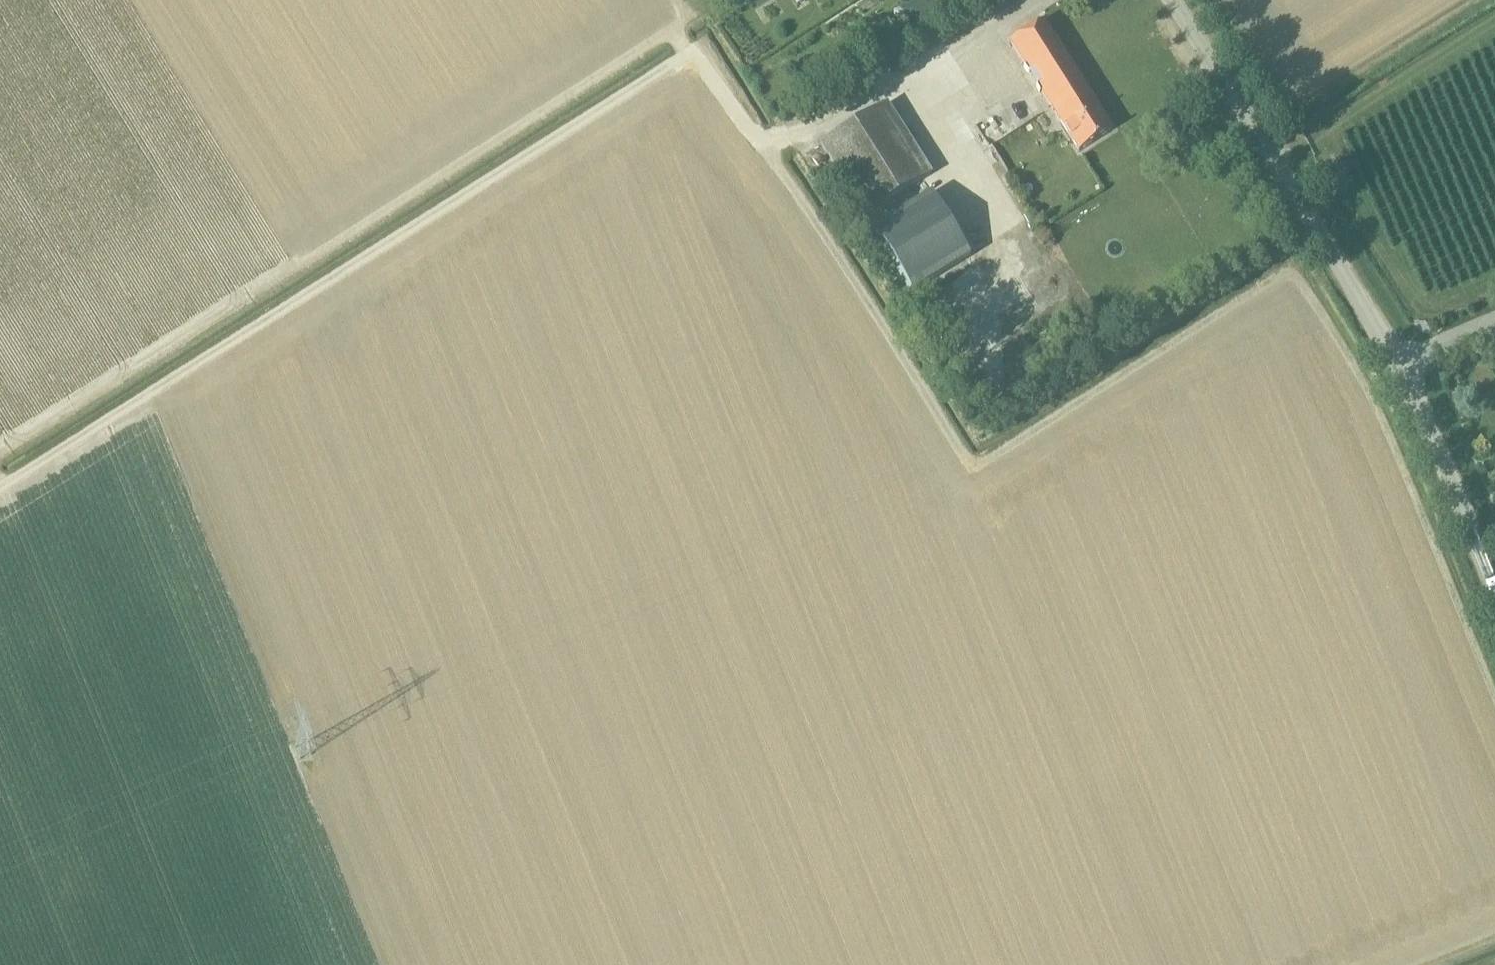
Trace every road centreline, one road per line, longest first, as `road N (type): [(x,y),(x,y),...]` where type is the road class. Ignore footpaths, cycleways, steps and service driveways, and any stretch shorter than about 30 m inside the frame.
road 1 (unclassified): [(1494,582),(1407,364),(1178,0)]

